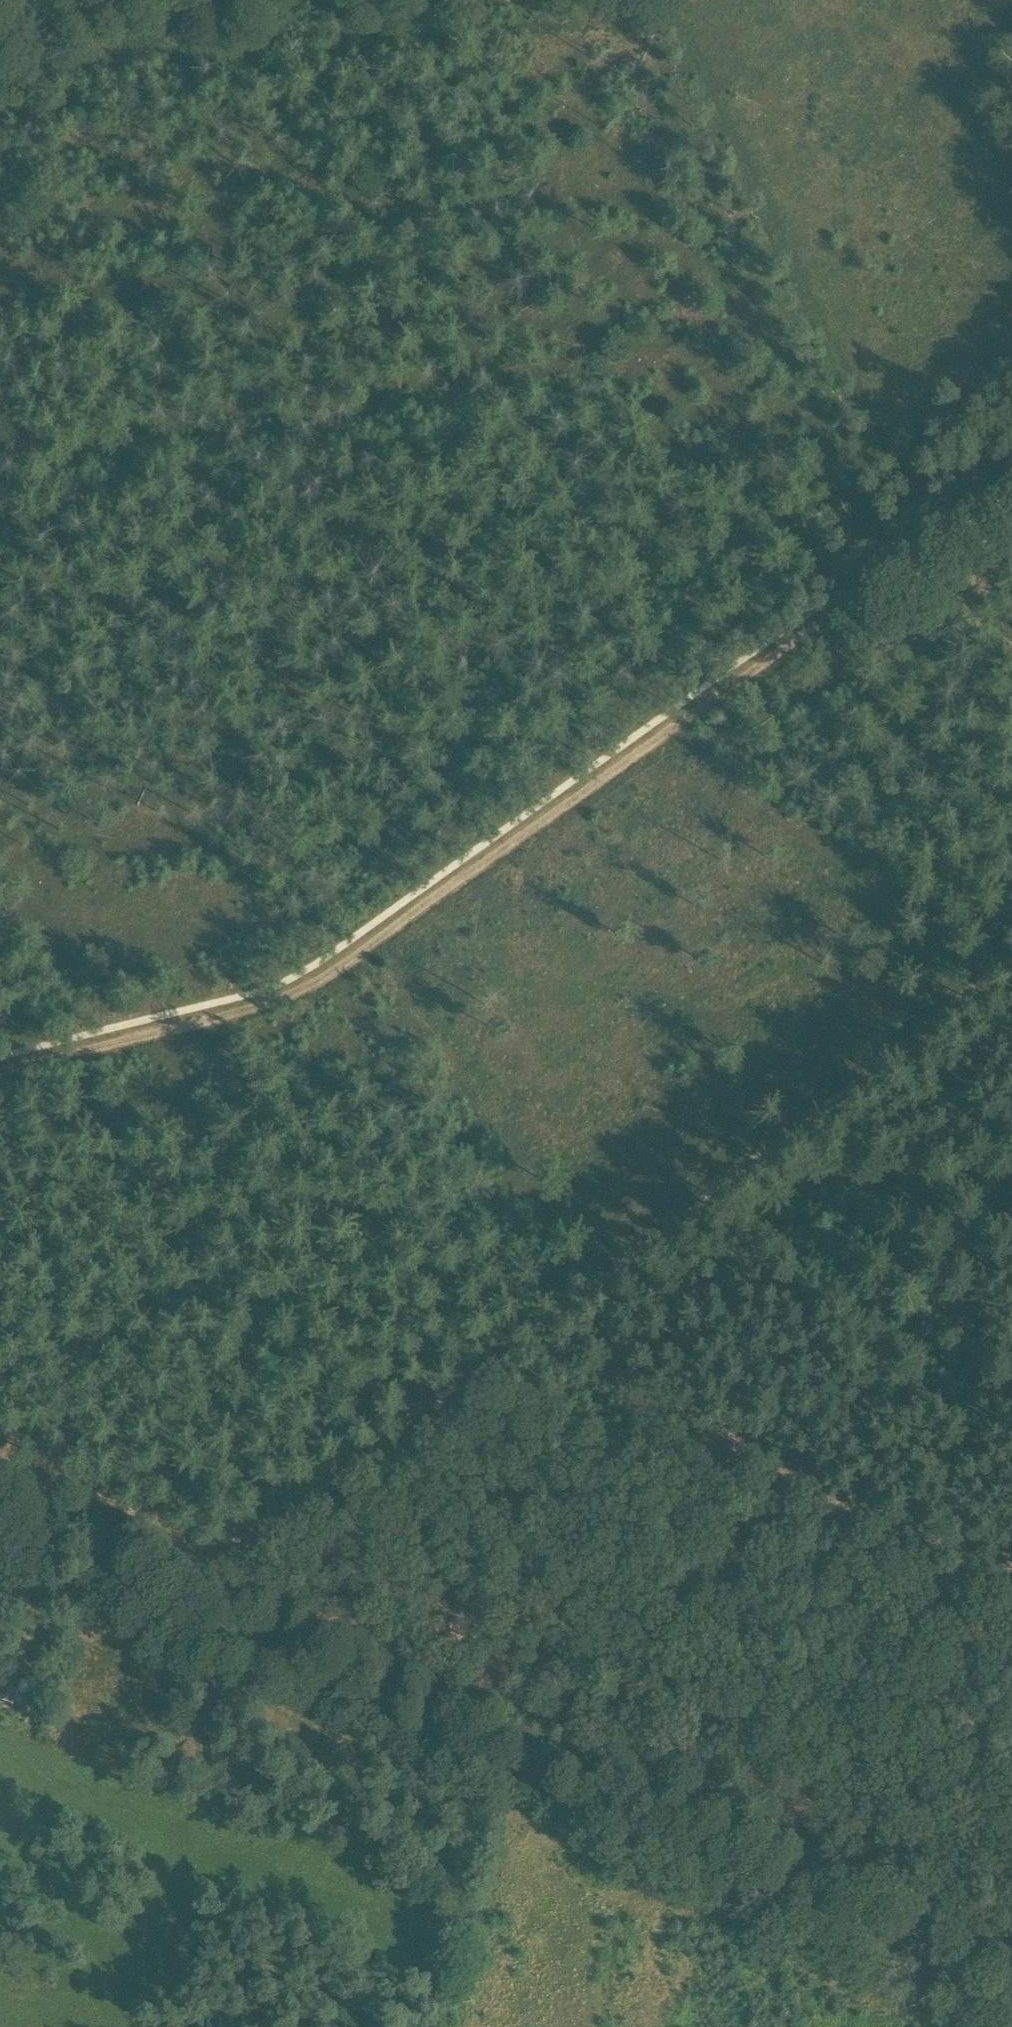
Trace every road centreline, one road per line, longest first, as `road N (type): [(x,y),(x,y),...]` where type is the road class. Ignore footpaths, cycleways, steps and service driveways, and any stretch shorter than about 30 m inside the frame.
road 1 (track): [(1011,1999),(0,1518)]
road 2 (track): [(0,1076),(296,996),(899,575)]
road 3 (track): [(899,575),(1011,494)]

